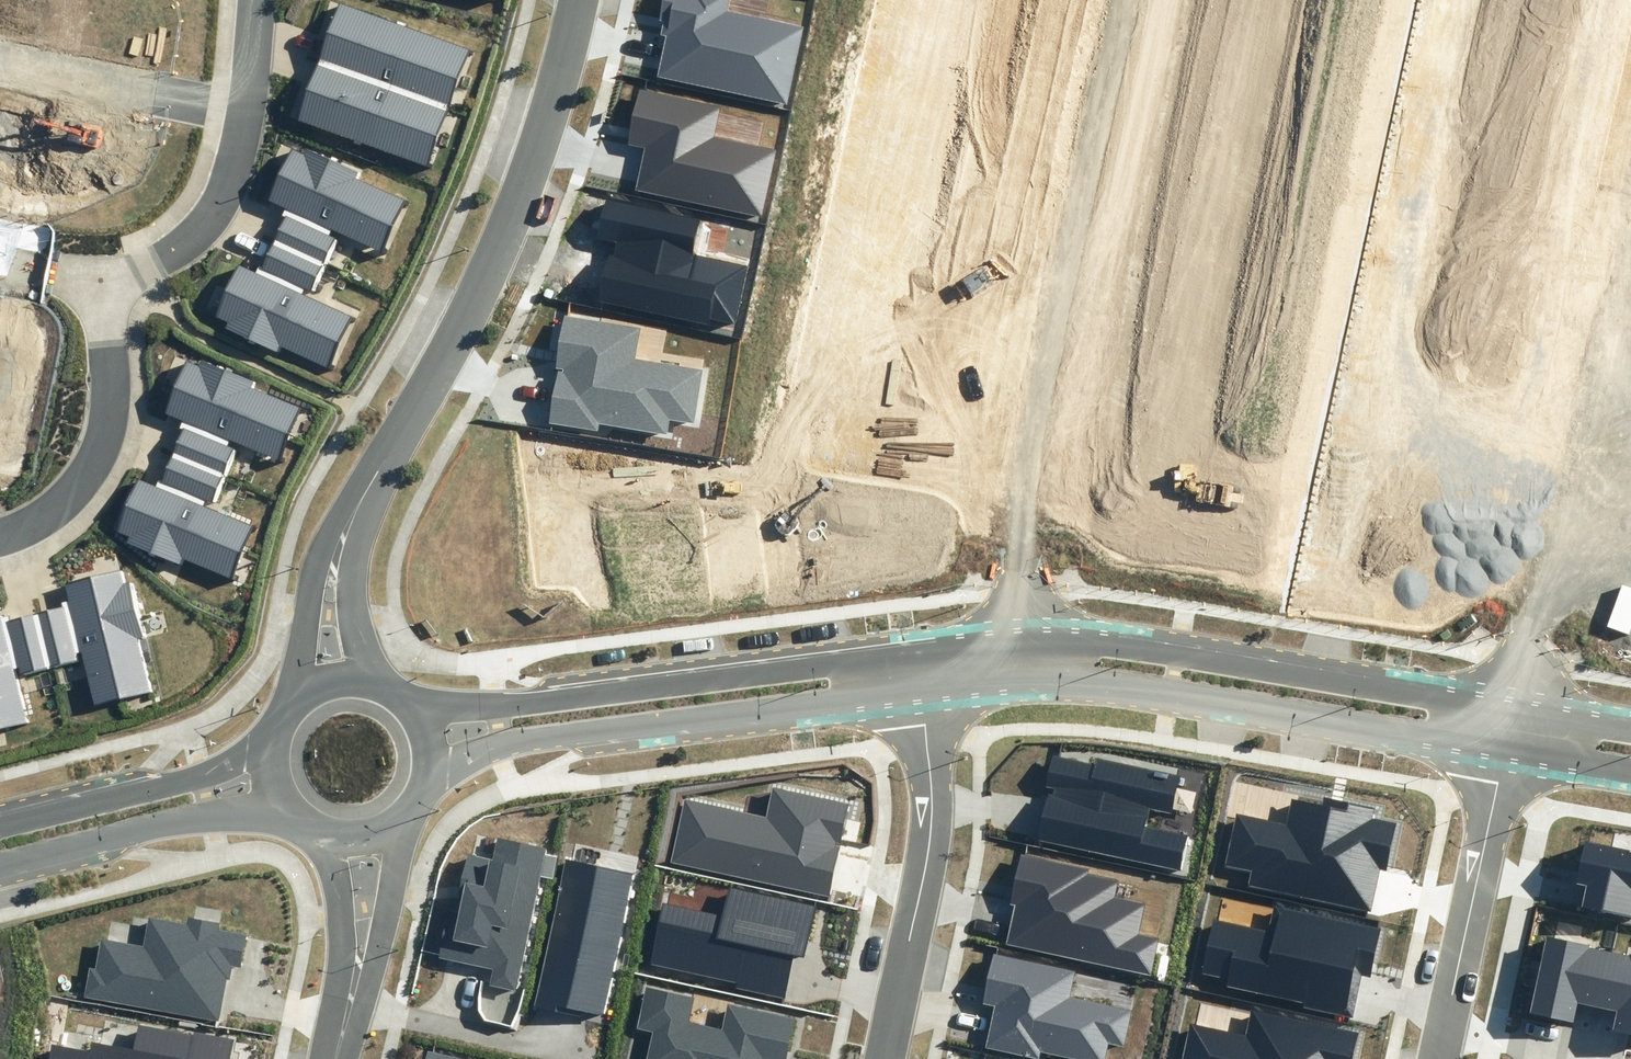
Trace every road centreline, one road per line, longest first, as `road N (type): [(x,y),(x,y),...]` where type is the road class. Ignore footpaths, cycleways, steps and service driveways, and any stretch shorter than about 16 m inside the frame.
road 1 (residential): [(1122,0),(1016,492),(1031,642)]
road 2 (residential): [(334,588),(360,508),(511,218),(582,0)]
road 3 (residential): [(1630,128),(1511,707)]
road 4 (tertiary): [(400,710),(527,704),(920,652)]
road 5 (tertiary): [(923,687),(528,739),(460,756),(421,777)]
road 6 (tertiary): [(1031,642),(1109,642),(1511,707)]
road 7 (tertiary): [(1504,751),(1036,680)]
road 8 (residential): [(884,1058),(929,852),(923,687)]
road 9 (residential): [(260,0),(247,108),(223,197),(176,249),(108,280)]
road 10 (tertiary): [(1437,1058),(1504,751)]
road 11 (tertiary): [(305,816),(227,812),(182,819),(0,865)]
road 12 (residential): [(0,531),(34,519),(78,483),(99,447),(111,405),(108,280)]
road 13 (tertiary): [(0,827),(182,781),(284,738)]
road 14 (residential): [(337,1058),(367,933),(354,832)]
road 15 (tertiary): [(1630,772),(1504,751)]
road 16 (tertiary): [(1511,707),(1630,727)]

